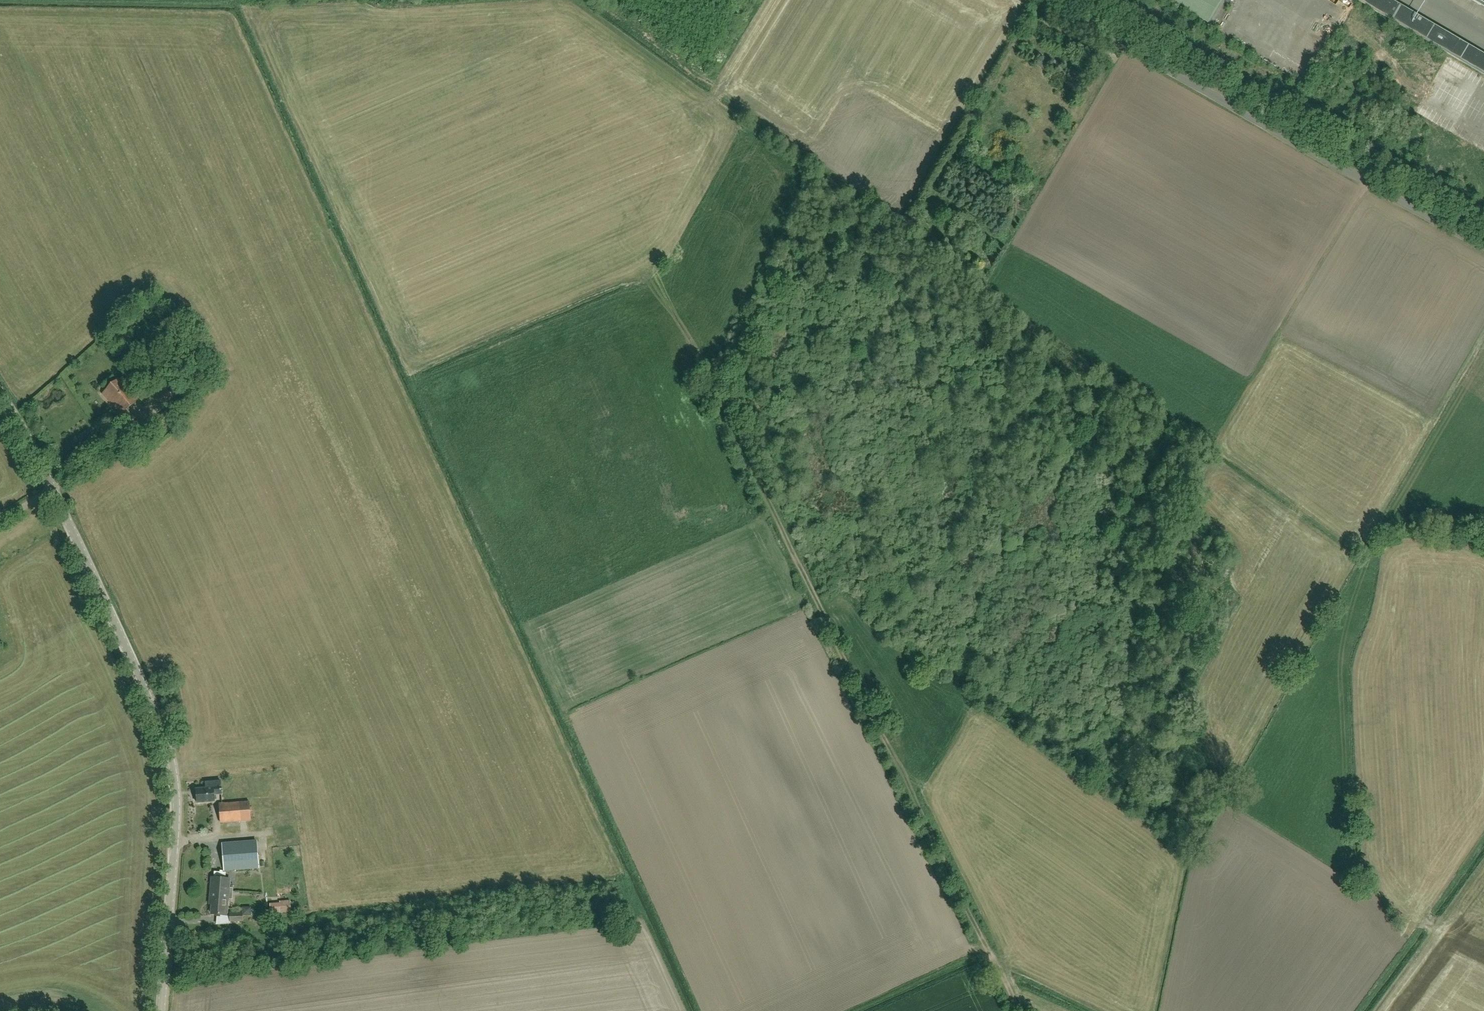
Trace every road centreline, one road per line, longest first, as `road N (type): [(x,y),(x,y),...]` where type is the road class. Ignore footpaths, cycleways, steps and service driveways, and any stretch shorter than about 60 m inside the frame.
road 1 (track): [(707,373),(1016,1010)]
road 2 (unclassified): [(161,1010),(175,825),(171,755),(53,489),(0,394)]
road 3 (residential): [(1483,246),(1043,0)]

